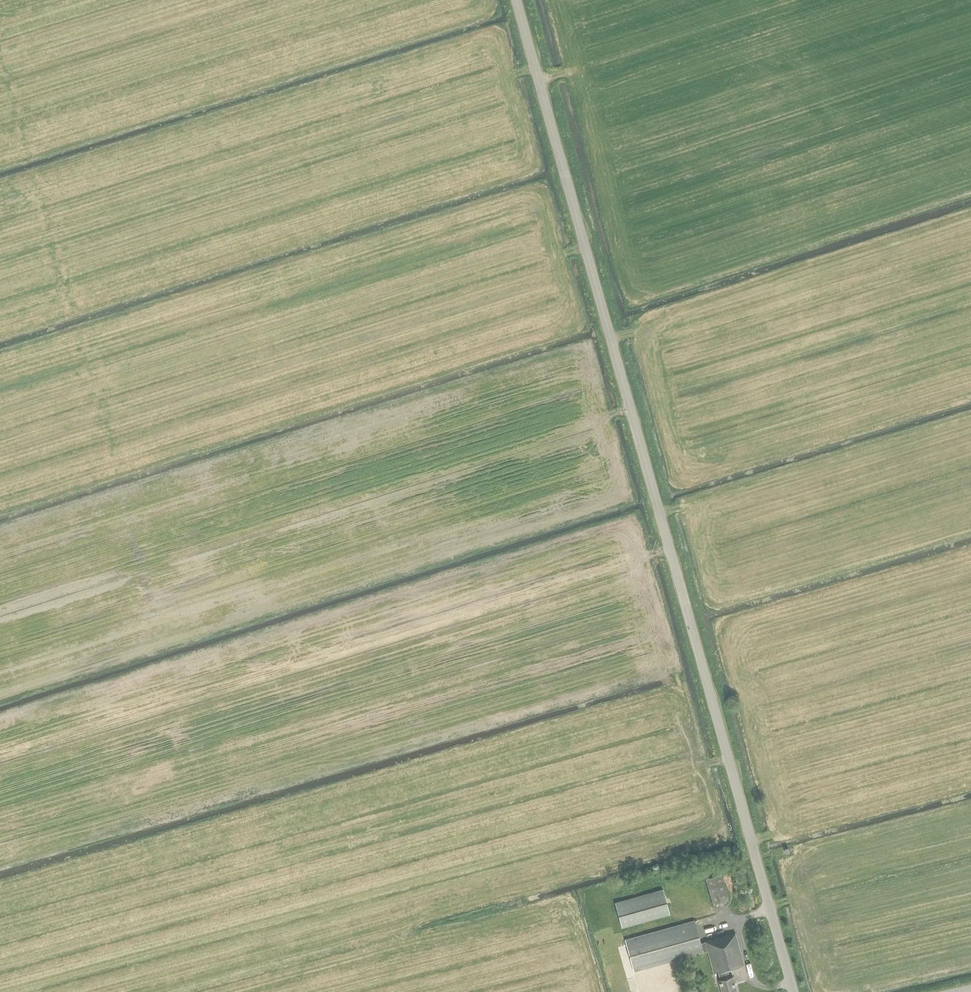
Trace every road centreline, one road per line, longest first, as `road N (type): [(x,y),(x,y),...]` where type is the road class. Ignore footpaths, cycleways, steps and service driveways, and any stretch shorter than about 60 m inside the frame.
road 1 (tertiary): [(794,991),(517,0)]

